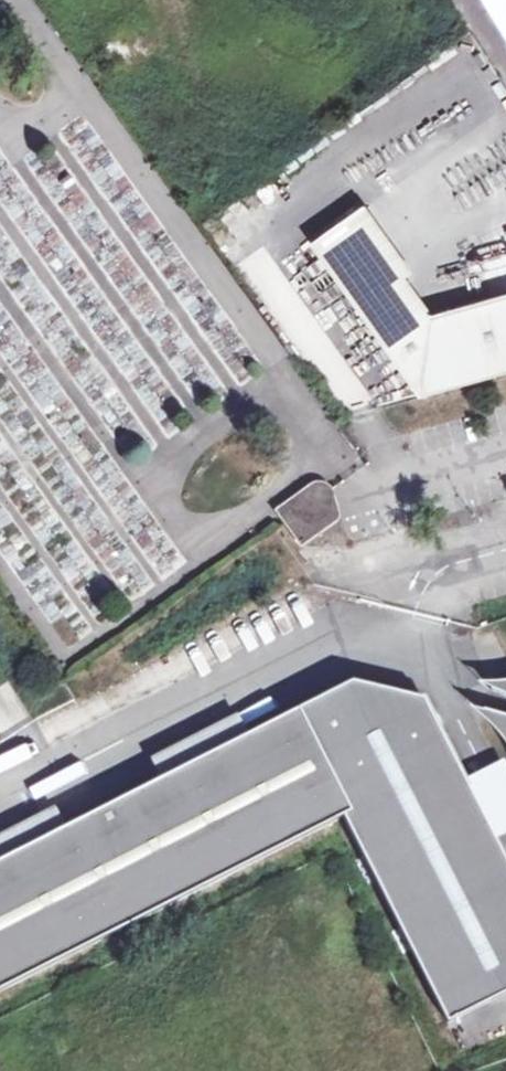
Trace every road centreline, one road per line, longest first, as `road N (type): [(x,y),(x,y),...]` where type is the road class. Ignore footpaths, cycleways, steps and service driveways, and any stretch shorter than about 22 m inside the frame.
road 1 (residential): [(505,554),(449,578),(384,582)]

